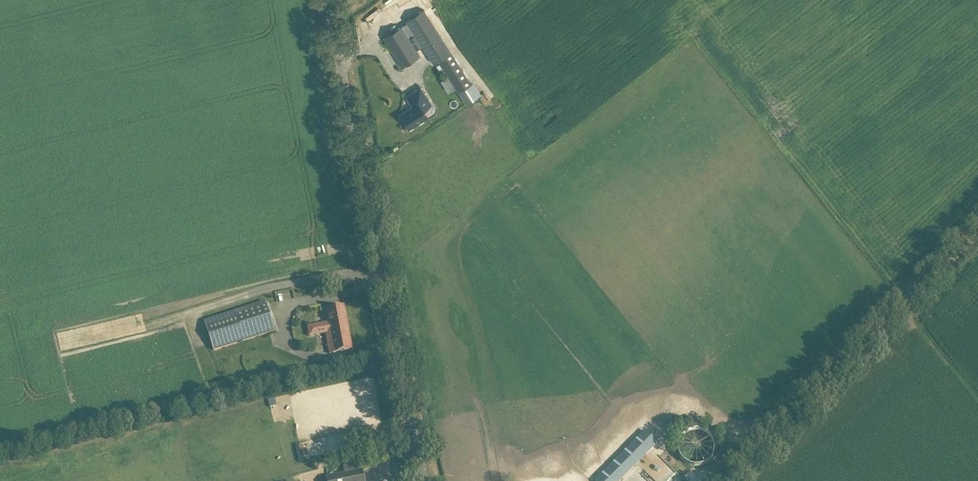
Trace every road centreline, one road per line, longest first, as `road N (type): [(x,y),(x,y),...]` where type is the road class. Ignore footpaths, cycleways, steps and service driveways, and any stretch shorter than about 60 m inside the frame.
road 1 (unclassified): [(425,480),(329,0)]
road 2 (track): [(977,235),(734,480)]

